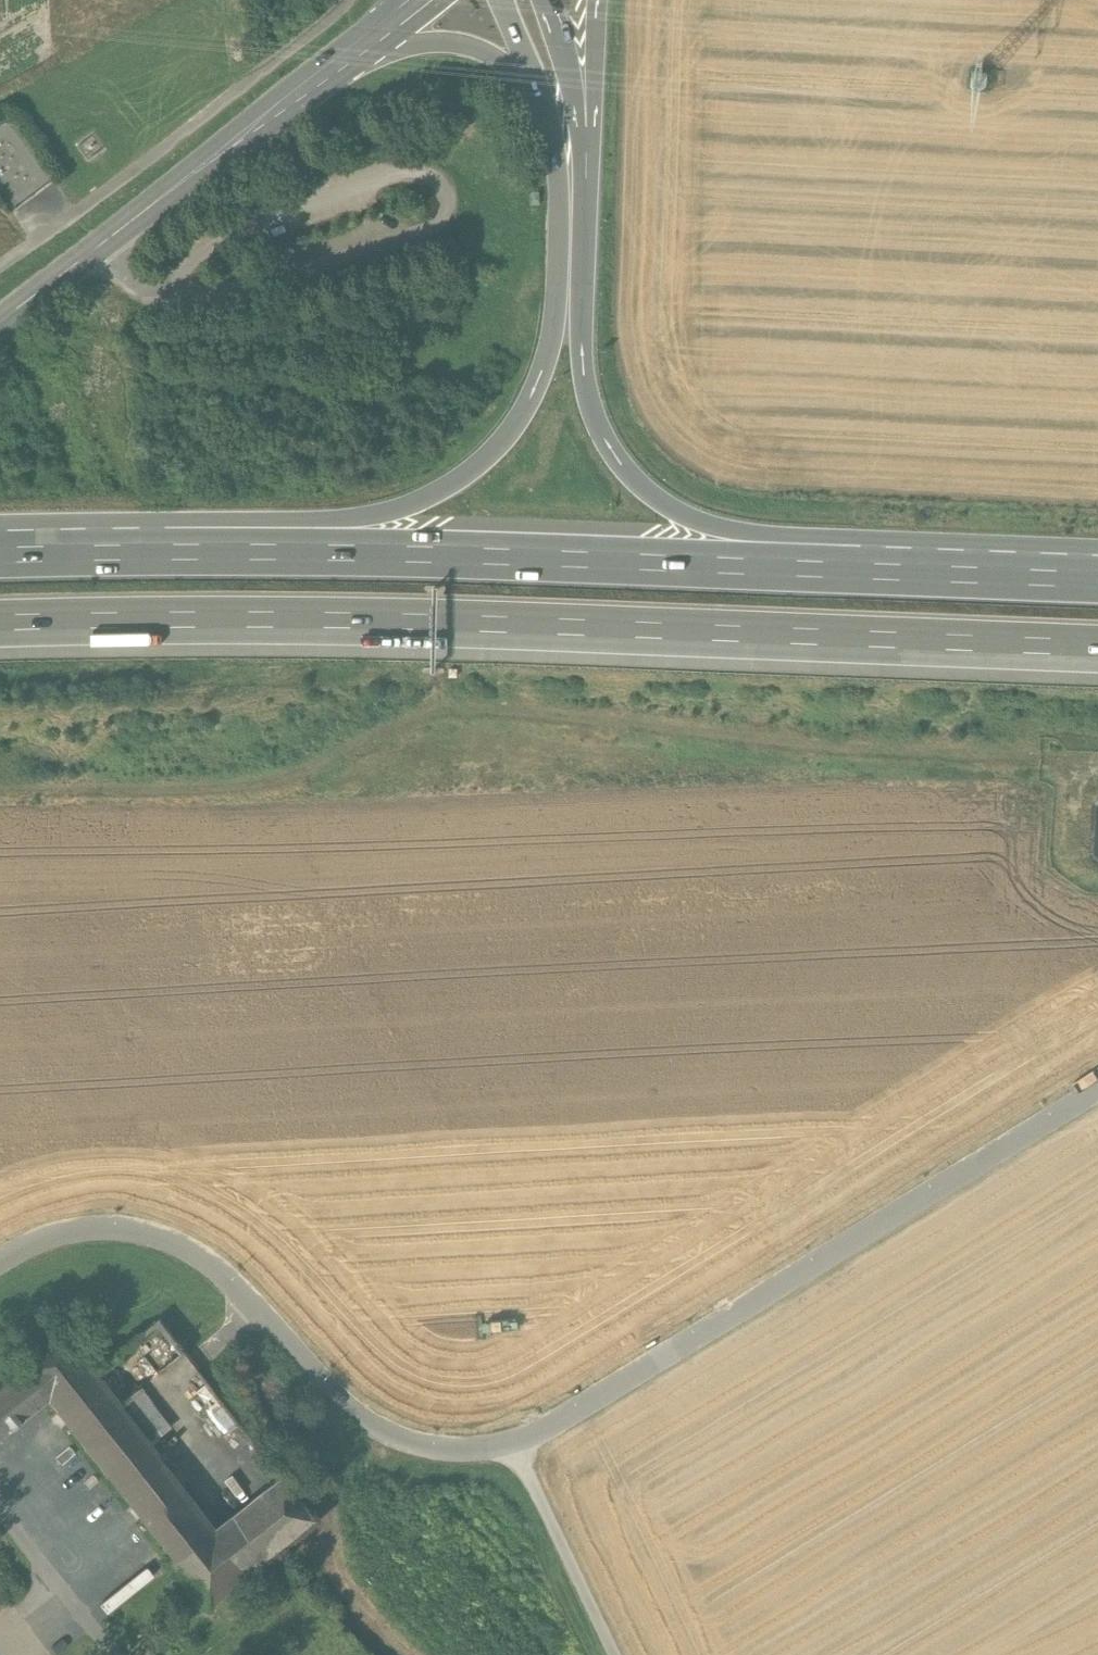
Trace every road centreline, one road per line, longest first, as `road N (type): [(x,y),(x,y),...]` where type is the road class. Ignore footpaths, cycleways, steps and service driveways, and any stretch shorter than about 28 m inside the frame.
road 1 (motorway): [(0,624),(322,621),(1097,647)]
road 2 (motorway): [(533,79),(557,167),(556,305),(543,368),(515,426),(468,472),(417,504),(164,554)]
road 3 (motorway): [(859,569),(164,554)]
road 4 (motorway): [(859,569),(677,514),(634,485),(608,452),(580,373),(586,163)]
road 5 (secondary): [(367,46),(0,326)]
road 6 (track): [(0,267),(123,183),(318,31),(346,0)]
road 7 (motorway): [(1097,579),(859,569)]
road 8 (track): [(512,1451),(614,1654)]
road 9 (motorway): [(367,46),(460,37),(497,50),(533,79)]
road 10 (motorway): [(586,163),(544,0)]
road 11 (motorway): [(164,554),(0,558)]
road 12 (motorway): [(586,163),(599,0)]

